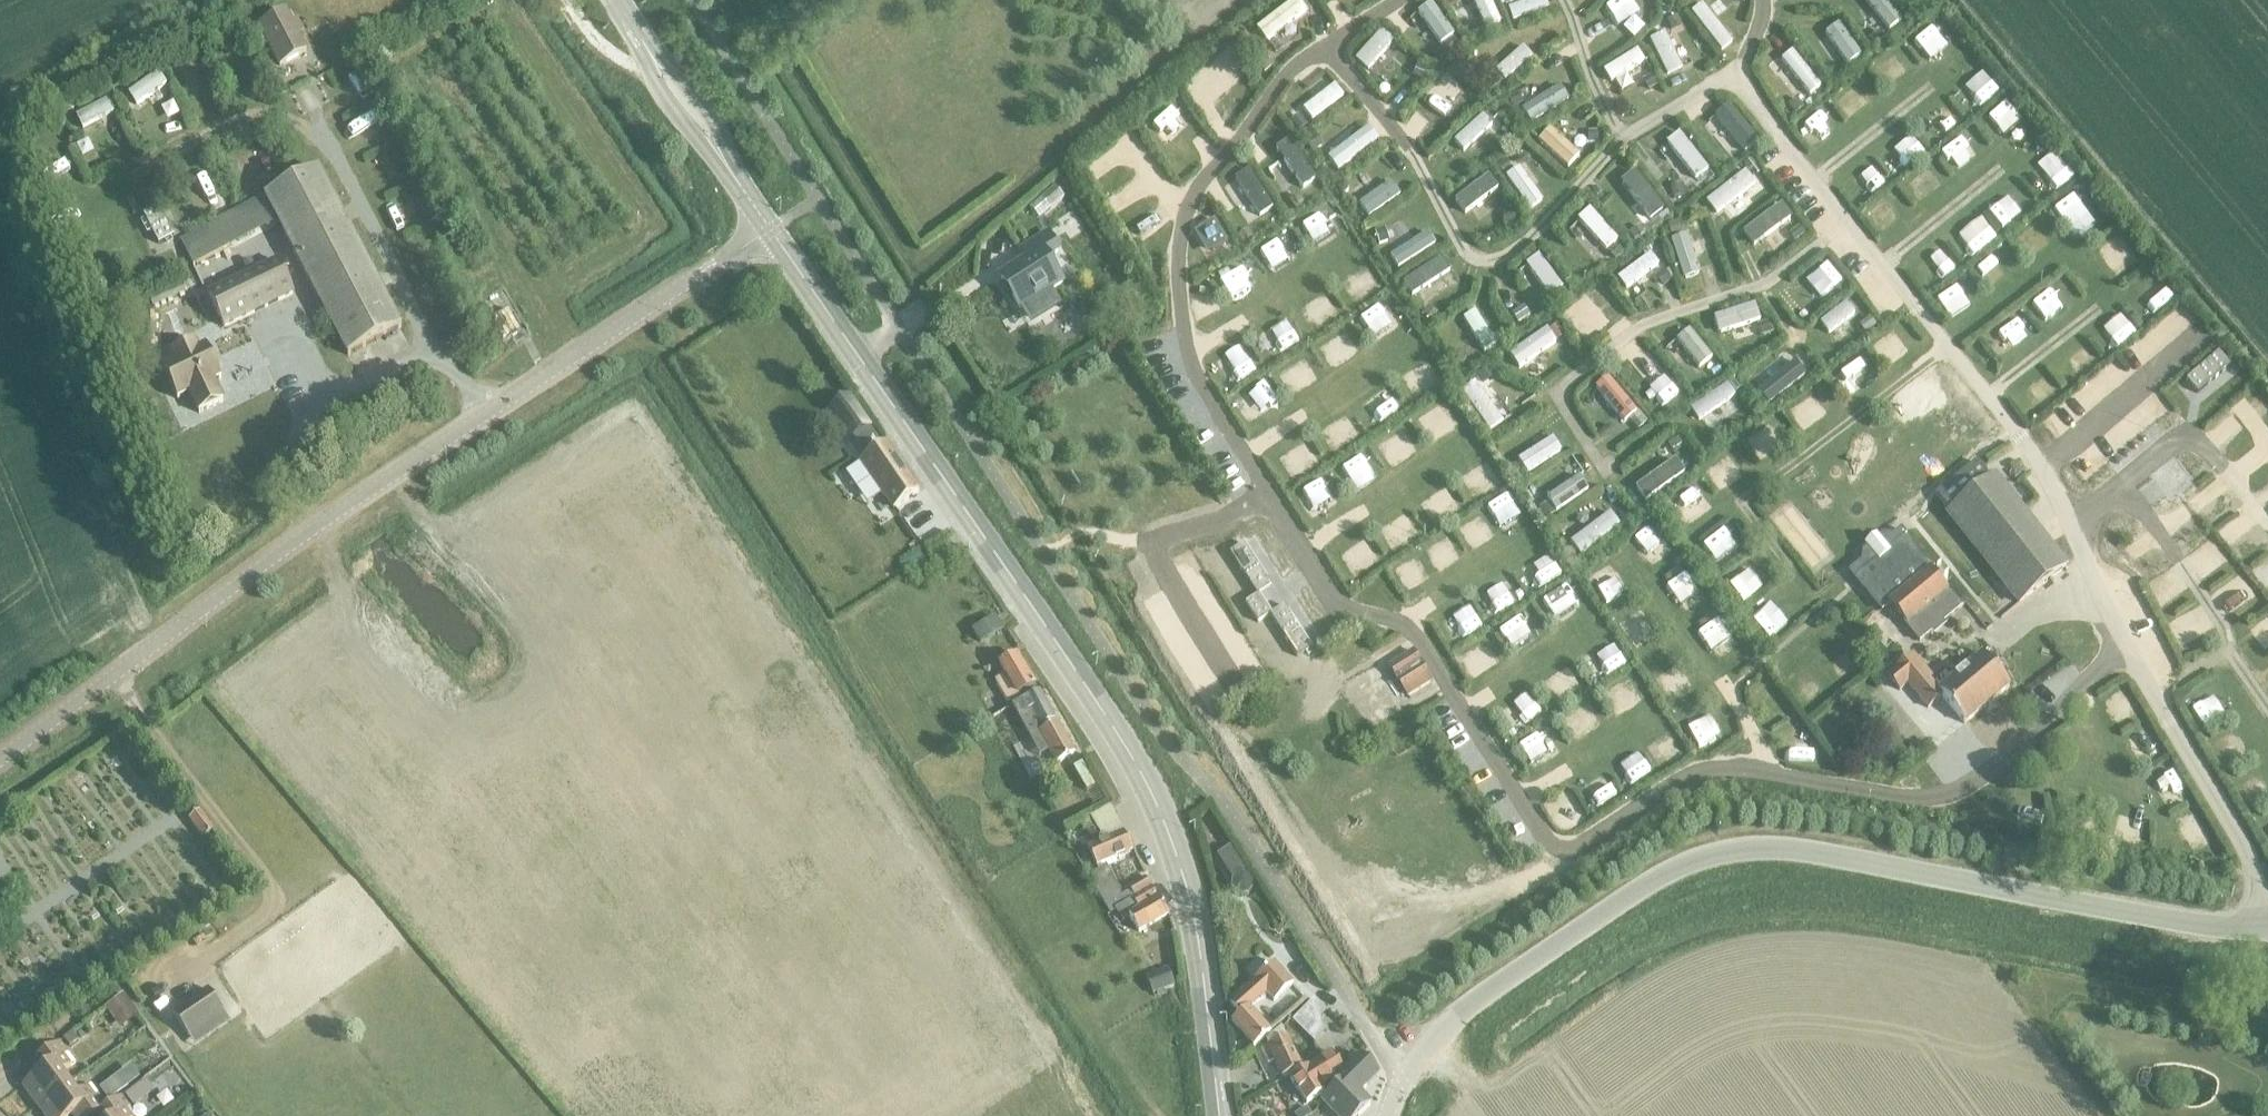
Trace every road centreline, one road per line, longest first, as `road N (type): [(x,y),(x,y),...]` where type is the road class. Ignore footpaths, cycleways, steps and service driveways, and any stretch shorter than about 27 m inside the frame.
road 1 (secondary): [(1218,1115),(1189,892),(1137,761),(771,231)]
road 2 (residential): [(0,760),(344,506),(771,231)]
road 3 (unclassified): [(1459,1011),(1663,878),(1746,852),(1801,853),(2181,922),(2267,928)]
road 4 (track): [(1948,349),(1740,503),(1791,571)]
road 5 (track): [(1882,264),(2002,168)]
road 6 (track): [(1812,180),(1932,85)]
road 7 (track): [(1987,393),(2102,305)]
road 8 (residential): [(1386,1115),(1398,1083),(1459,1011)]
road 9 (secondary): [(652,56),(666,102),(723,158)]
road 10 (secondary): [(723,158),(711,120),(652,56)]

